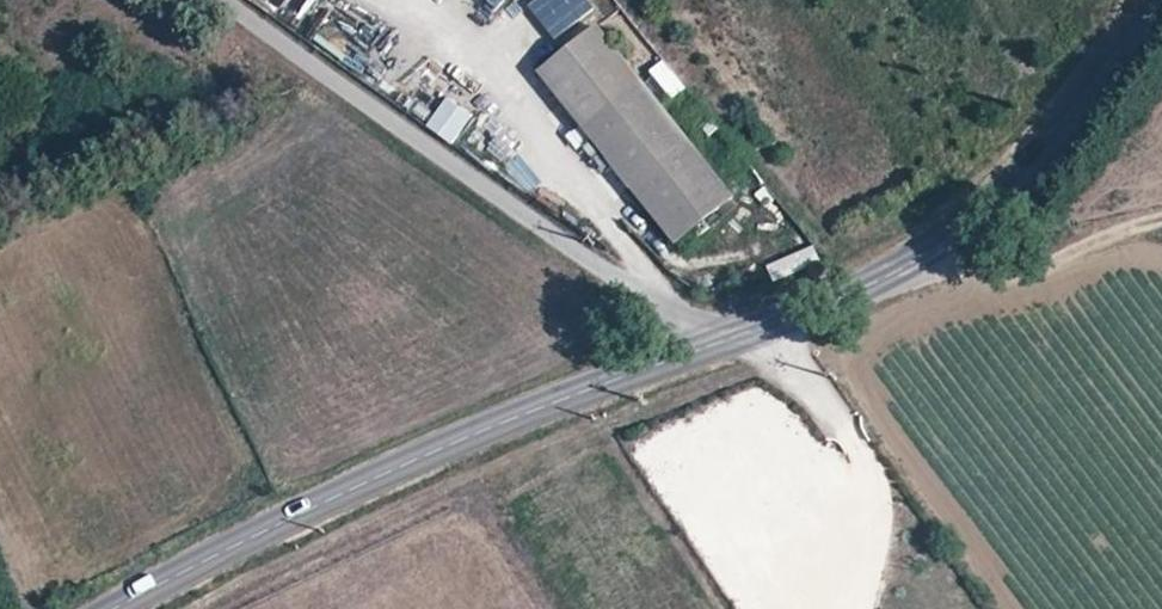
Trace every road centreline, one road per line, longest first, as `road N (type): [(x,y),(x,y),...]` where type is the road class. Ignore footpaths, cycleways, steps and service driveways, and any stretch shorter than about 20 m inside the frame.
road 1 (tertiary): [(717,343),(441,446),(174,567),(103,608)]
road 2 (tertiary): [(717,343),(245,0)]
road 3 (tertiary): [(1160,0),(1020,185),(962,234),(881,279),(717,343)]
road 4 (unclassified): [(850,608),(859,453),(717,343)]
road 5 (track): [(881,279),(1161,221)]

